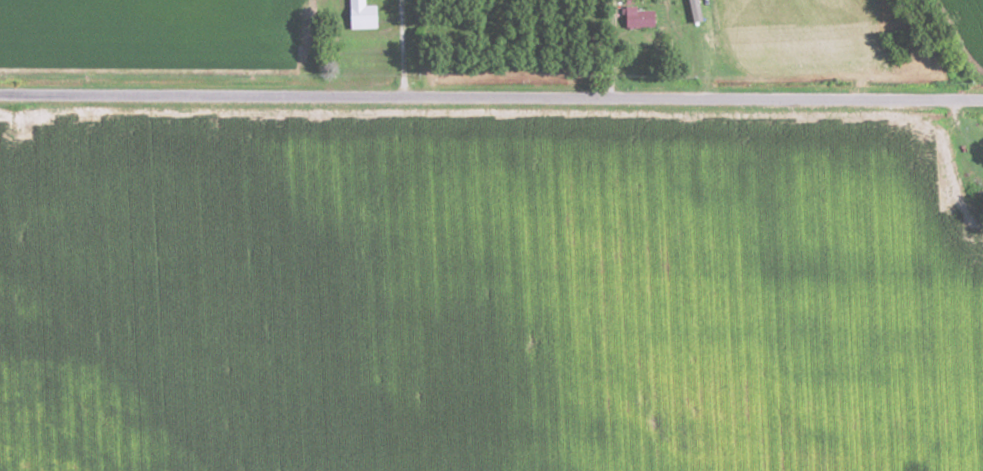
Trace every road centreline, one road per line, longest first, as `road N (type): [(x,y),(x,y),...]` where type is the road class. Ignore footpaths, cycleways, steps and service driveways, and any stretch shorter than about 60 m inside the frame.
road 1 (tertiary): [(0,95),(982,101)]

